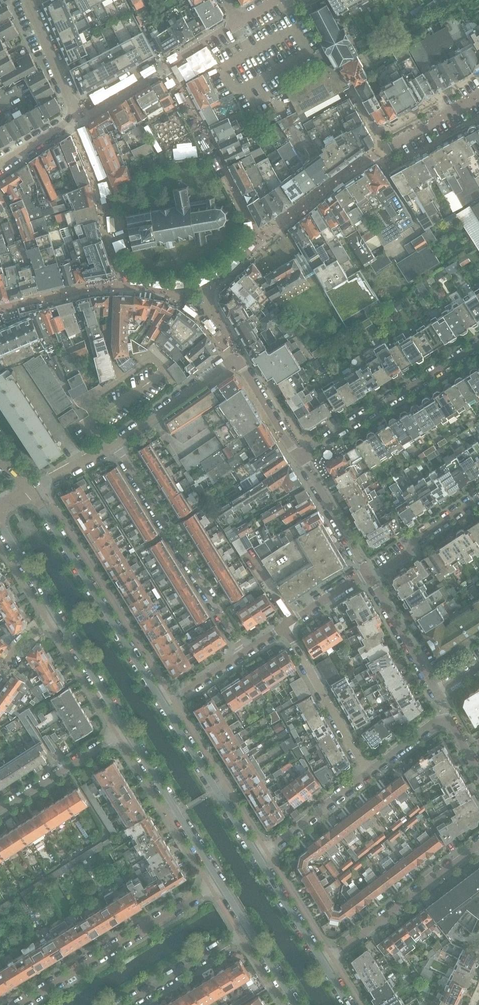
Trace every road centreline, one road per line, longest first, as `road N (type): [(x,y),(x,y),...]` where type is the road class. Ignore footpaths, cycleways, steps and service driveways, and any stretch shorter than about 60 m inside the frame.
road 1 (residential): [(298,454),(235,357),(115,443)]
road 2 (tertiary): [(163,704),(31,491)]
road 3 (residential): [(115,443),(244,651)]
road 4 (residential): [(19,1004),(219,882)]
road 5 (residential): [(298,454),(478,343)]
road 6 (residential): [(478,846),(323,963)]
road 7 (residential): [(77,115),(238,22)]
road 8 (tertiary): [(125,729),(219,882)]
road 9 (tertiary): [(256,856),(163,704)]
road 10 (residential): [(368,773),(284,626)]
road 11 (residential): [(0,808),(125,729)]
road 12 (residential): [(249,930),(122,1004)]
road 13 (residential): [(368,773),(256,856)]
road 14 (residential): [(437,693),(368,572)]
road 15 (residential): [(368,572),(298,454)]
road 16 (residential): [(368,572),(407,554),(418,537),(478,498)]
road 17 (tertiary): [(55,614),(125,729)]
road 18 (tertiary): [(323,963),(256,856)]
road 19 (residential): [(77,115),(30,0)]

